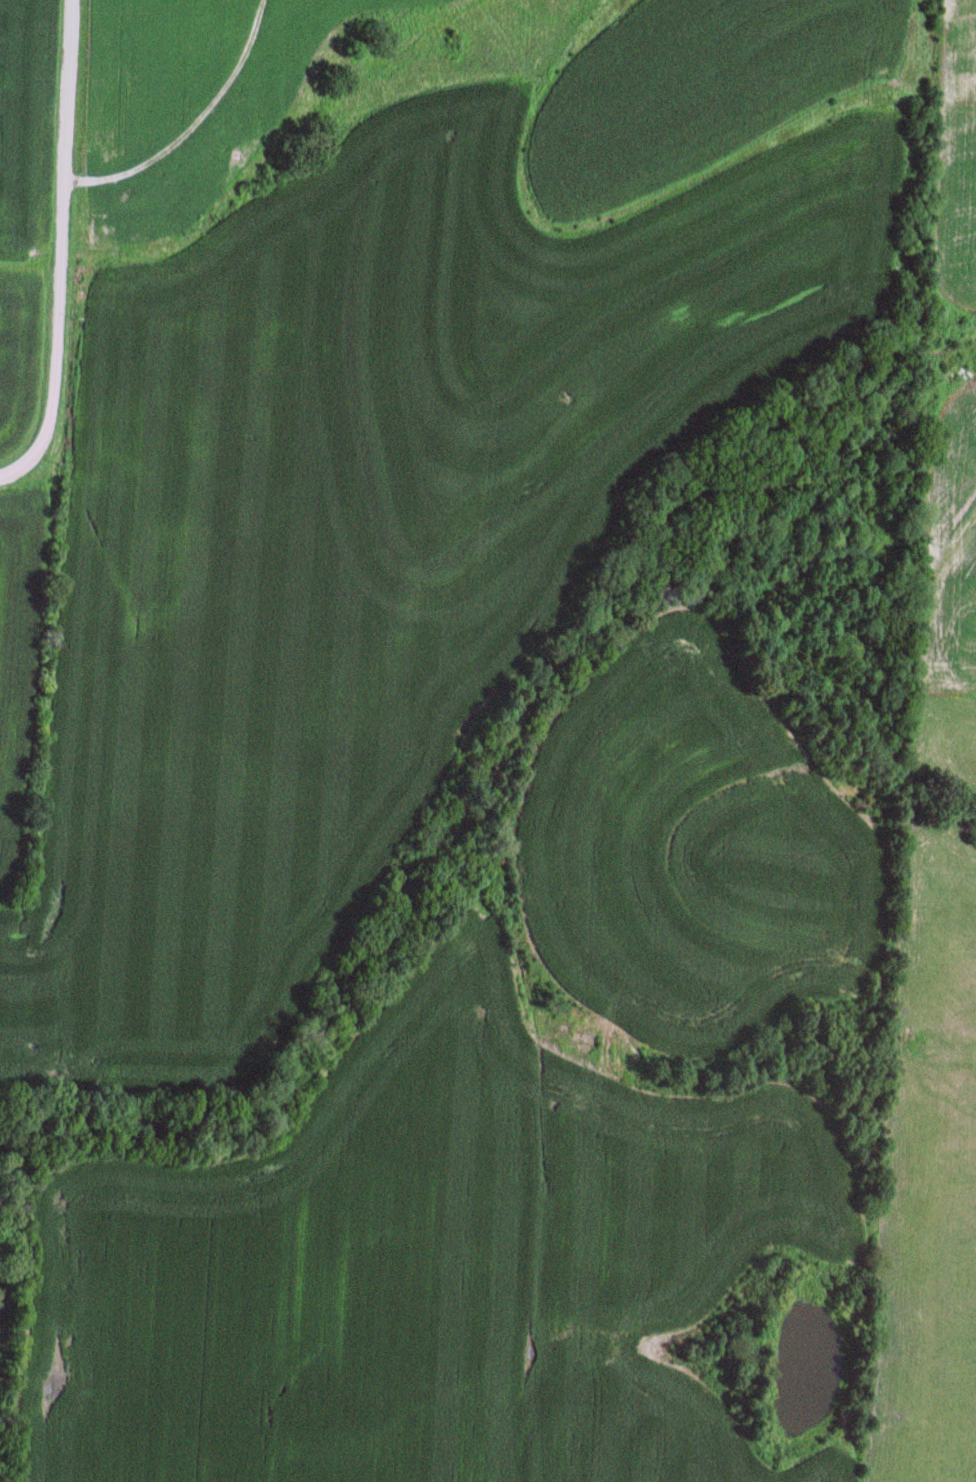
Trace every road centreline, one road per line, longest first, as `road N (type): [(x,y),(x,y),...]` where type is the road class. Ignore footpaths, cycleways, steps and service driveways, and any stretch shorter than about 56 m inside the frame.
road 1 (residential): [(75,0),(52,412),(39,448),(0,475)]

